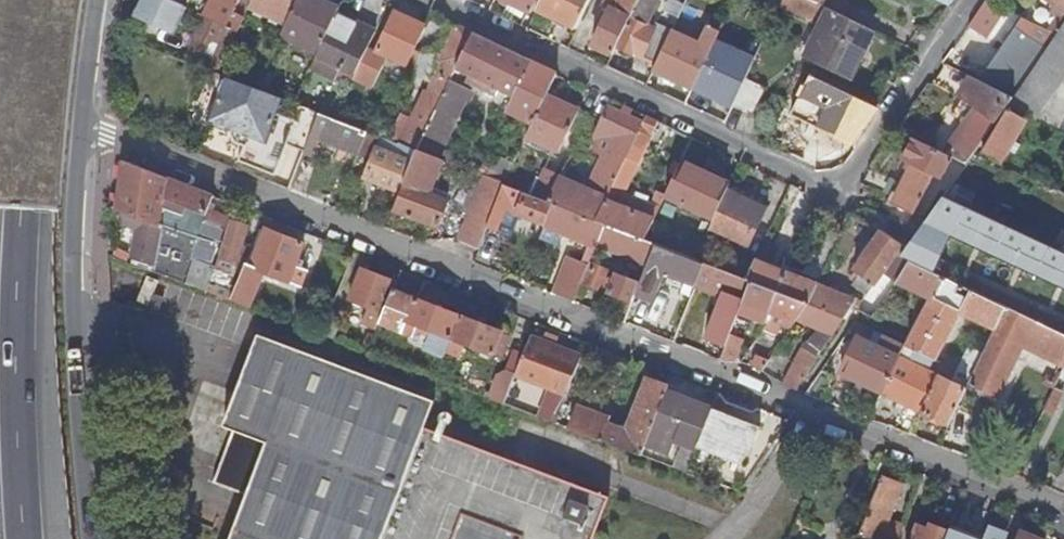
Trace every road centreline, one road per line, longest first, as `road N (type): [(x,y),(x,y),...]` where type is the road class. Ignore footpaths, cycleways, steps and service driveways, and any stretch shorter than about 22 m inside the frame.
road 1 (residential): [(81,126),(1063,511)]
road 2 (residential): [(970,0),(852,172),(822,181),(437,0)]
road 3 (motorway): [(26,538),(21,208),(44,0)]
road 4 (secondary): [(94,538),(77,336),(81,126)]
road 5 (secondary): [(81,126),(97,0)]

